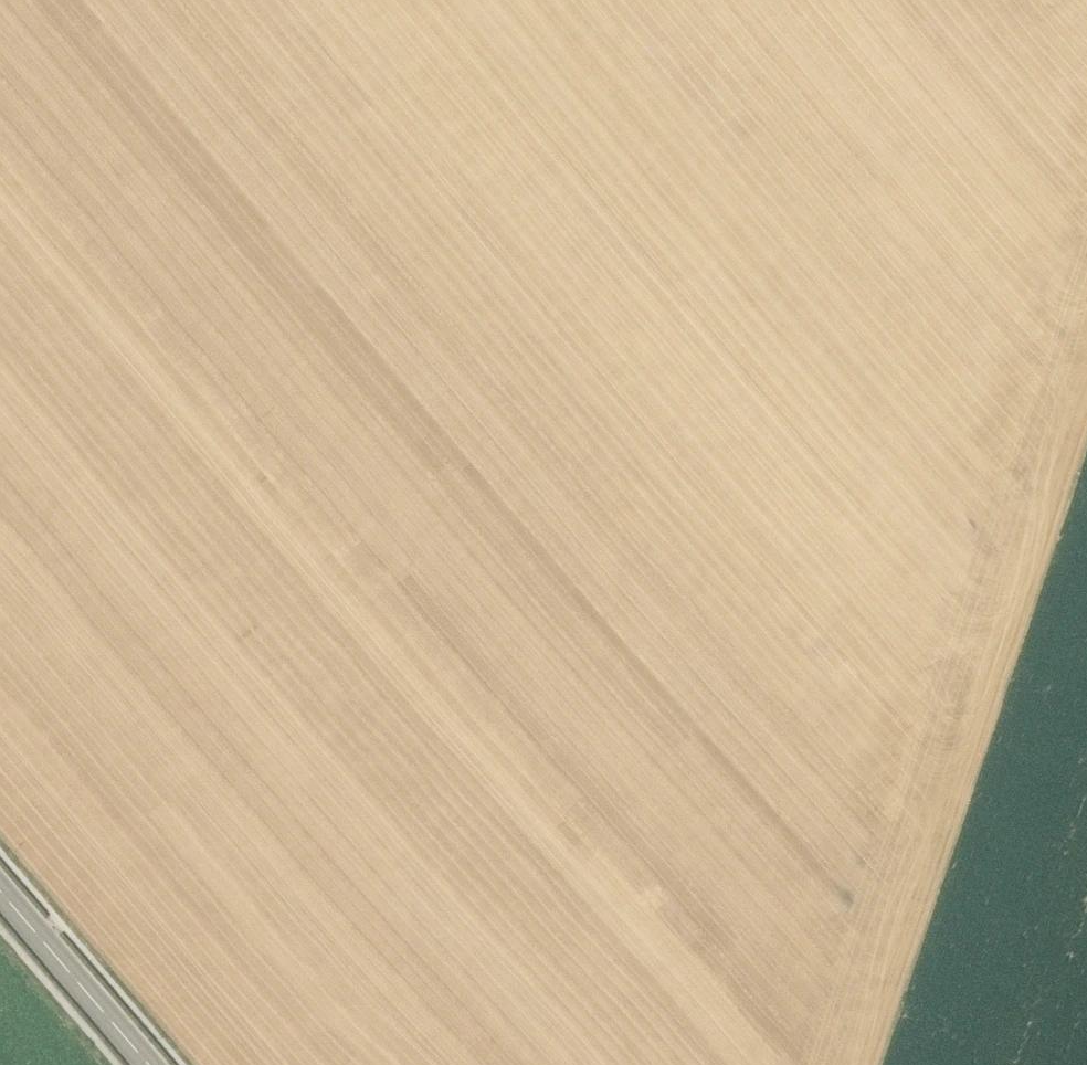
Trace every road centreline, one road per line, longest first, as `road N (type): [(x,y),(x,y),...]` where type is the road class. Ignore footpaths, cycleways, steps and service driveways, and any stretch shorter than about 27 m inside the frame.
road 1 (tertiary): [(150,1064),(0,890)]

